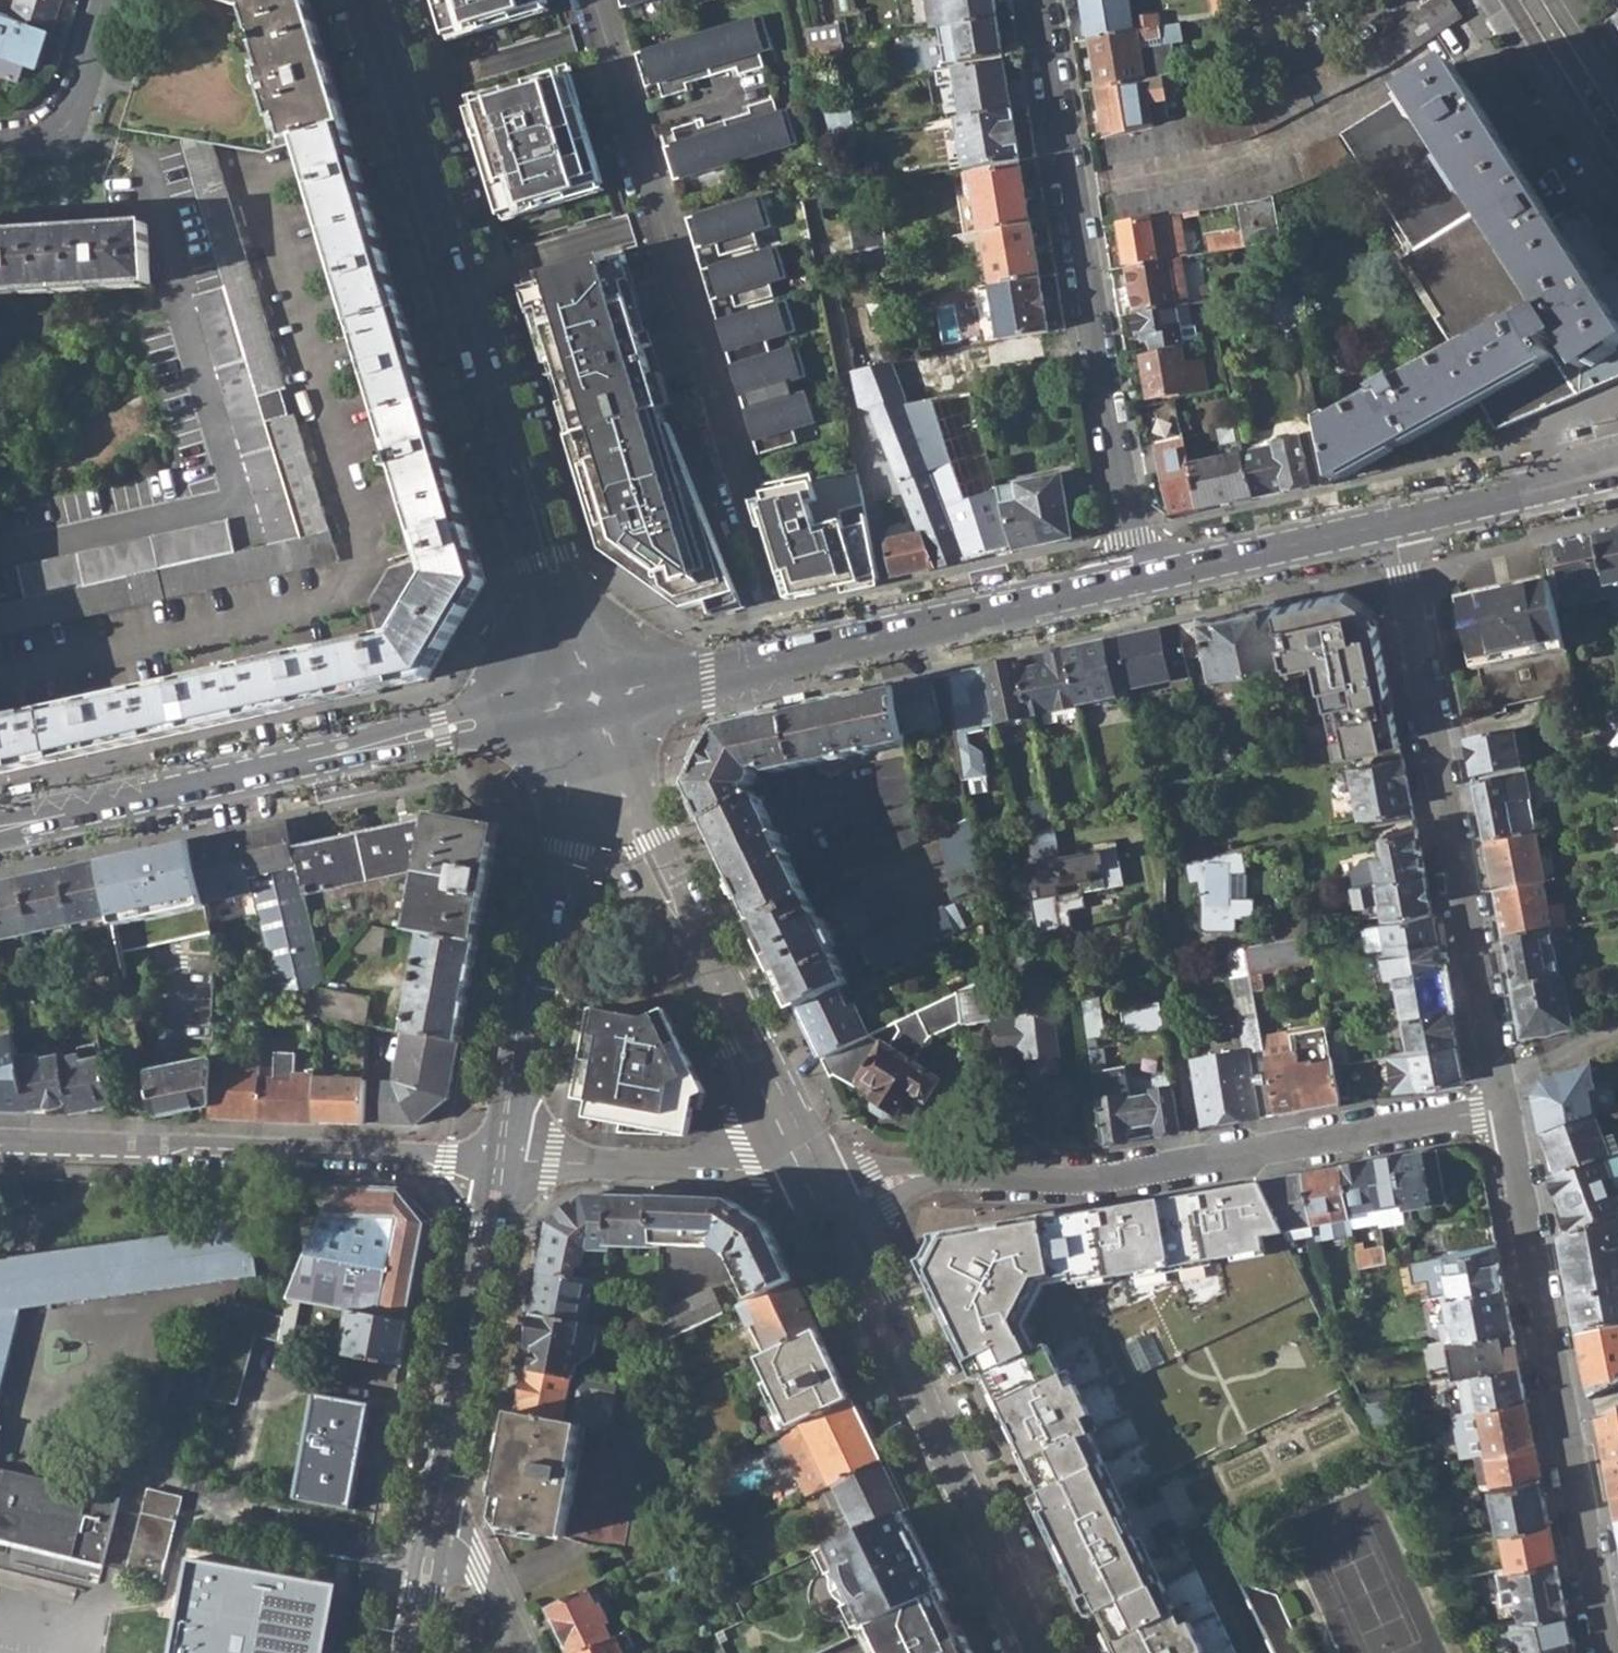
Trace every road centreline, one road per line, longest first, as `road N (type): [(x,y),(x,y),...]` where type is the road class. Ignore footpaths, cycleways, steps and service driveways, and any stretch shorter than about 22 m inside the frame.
road 1 (secondary): [(594,698),(376,0)]
road 2 (residential): [(776,658),(586,0)]
road 3 (residential): [(829,1209),(916,1176),(1082,1179),(1501,1109)]
road 4 (residential): [(1040,0),(1137,579)]
road 5 (residential): [(1394,522),(1495,1069)]
road 6 (residential): [(1501,1109),(1611,1652)]
road 7 (secondary): [(594,698),(806,1160)]
road 8 (residential): [(500,1160),(0,1145)]
road 9 (secondary): [(829,1209),(1041,1652)]
road 10 (secondary): [(500,1160),(594,698)]
road 11 (secondary): [(436,1525),(500,1160)]
road 12 (primary): [(1137,579),(776,658)]
road 13 (residential): [(500,1160),(775,1169),(806,1160)]
road 14 (primary): [(331,757),(370,760),(481,738),(594,698)]
road 15 (primary): [(594,698),(473,713),(366,740),(331,757)]
road 16 (primary): [(1394,522),(1137,579)]
road 17 (primary): [(331,757),(74,812)]
road 18 (secondary): [(1489,0),(1617,209)]
road 19 (residential): [(106,0),(64,118),(47,132),(0,142)]
road 20 (primary): [(776,658),(594,698)]
road 21 (residential): [(436,1525),(470,1549),(522,1652)]
road 22 (primary): [(1526,494),(1394,522)]
road 23 (secondary): [(412,1652),(436,1525)]
road 24 (residential): [(1495,1069),(1617,1032)]

